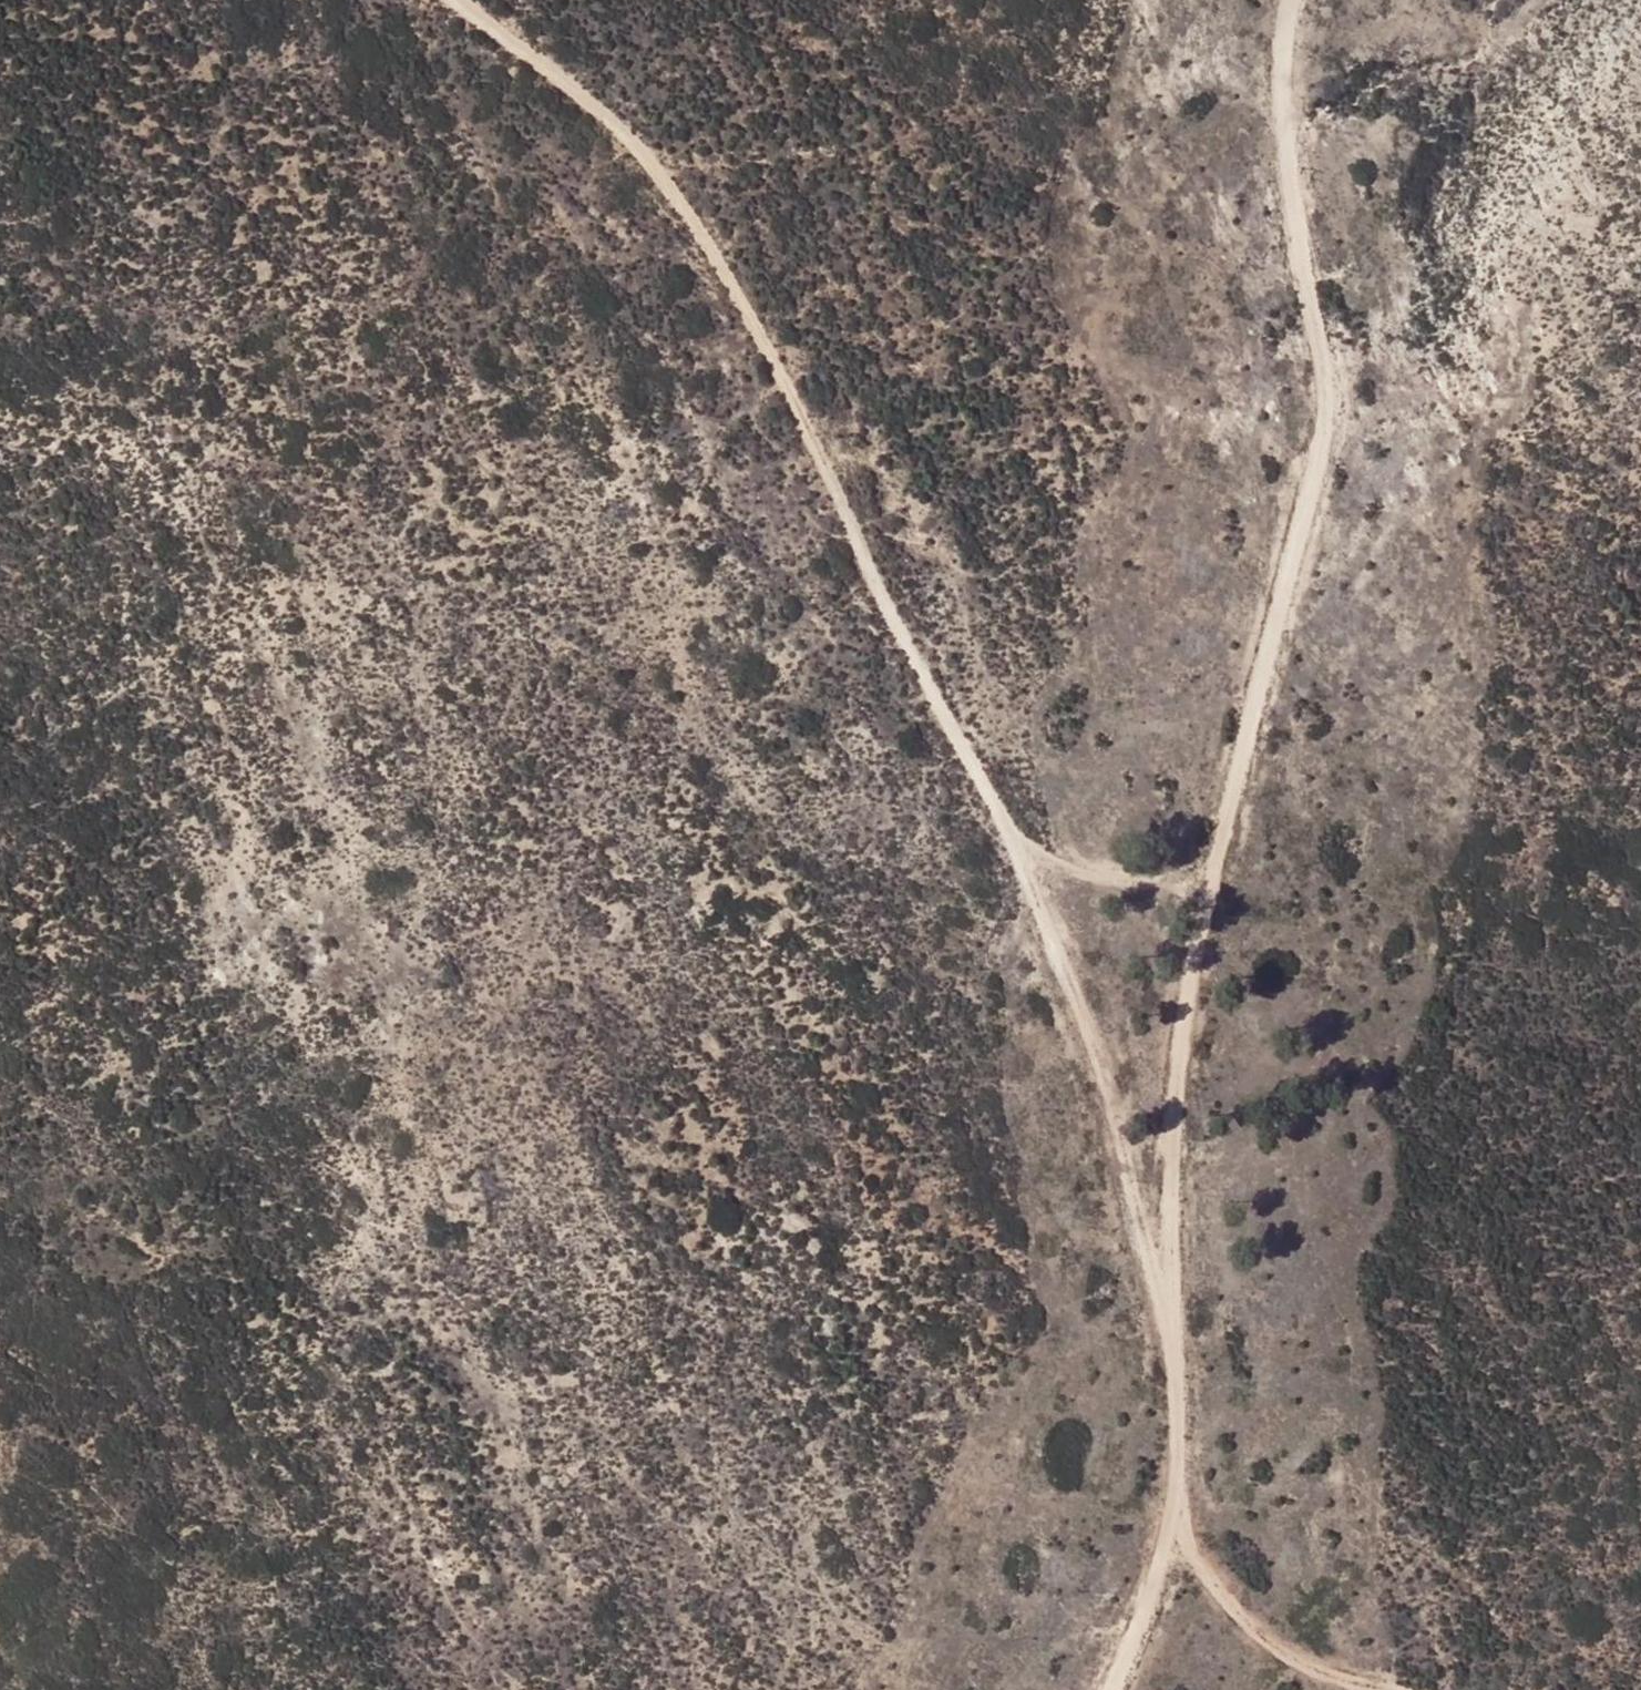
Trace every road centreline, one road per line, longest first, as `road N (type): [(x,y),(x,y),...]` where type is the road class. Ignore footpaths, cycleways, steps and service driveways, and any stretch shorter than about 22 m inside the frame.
road 1 (track): [(1136,1689),(1179,1579),(1199,1498),(1203,1082),(1234,901),(1335,481),(1346,377),(1327,348),(1308,269),(1305,173),(1306,81),(1321,0)]
road 2 (track): [(483,0),(676,175),(792,354),(1047,879),(1199,1331)]
road 3 (track): [(1199,1498),(1210,1578),(1271,1653),(1395,1689)]

